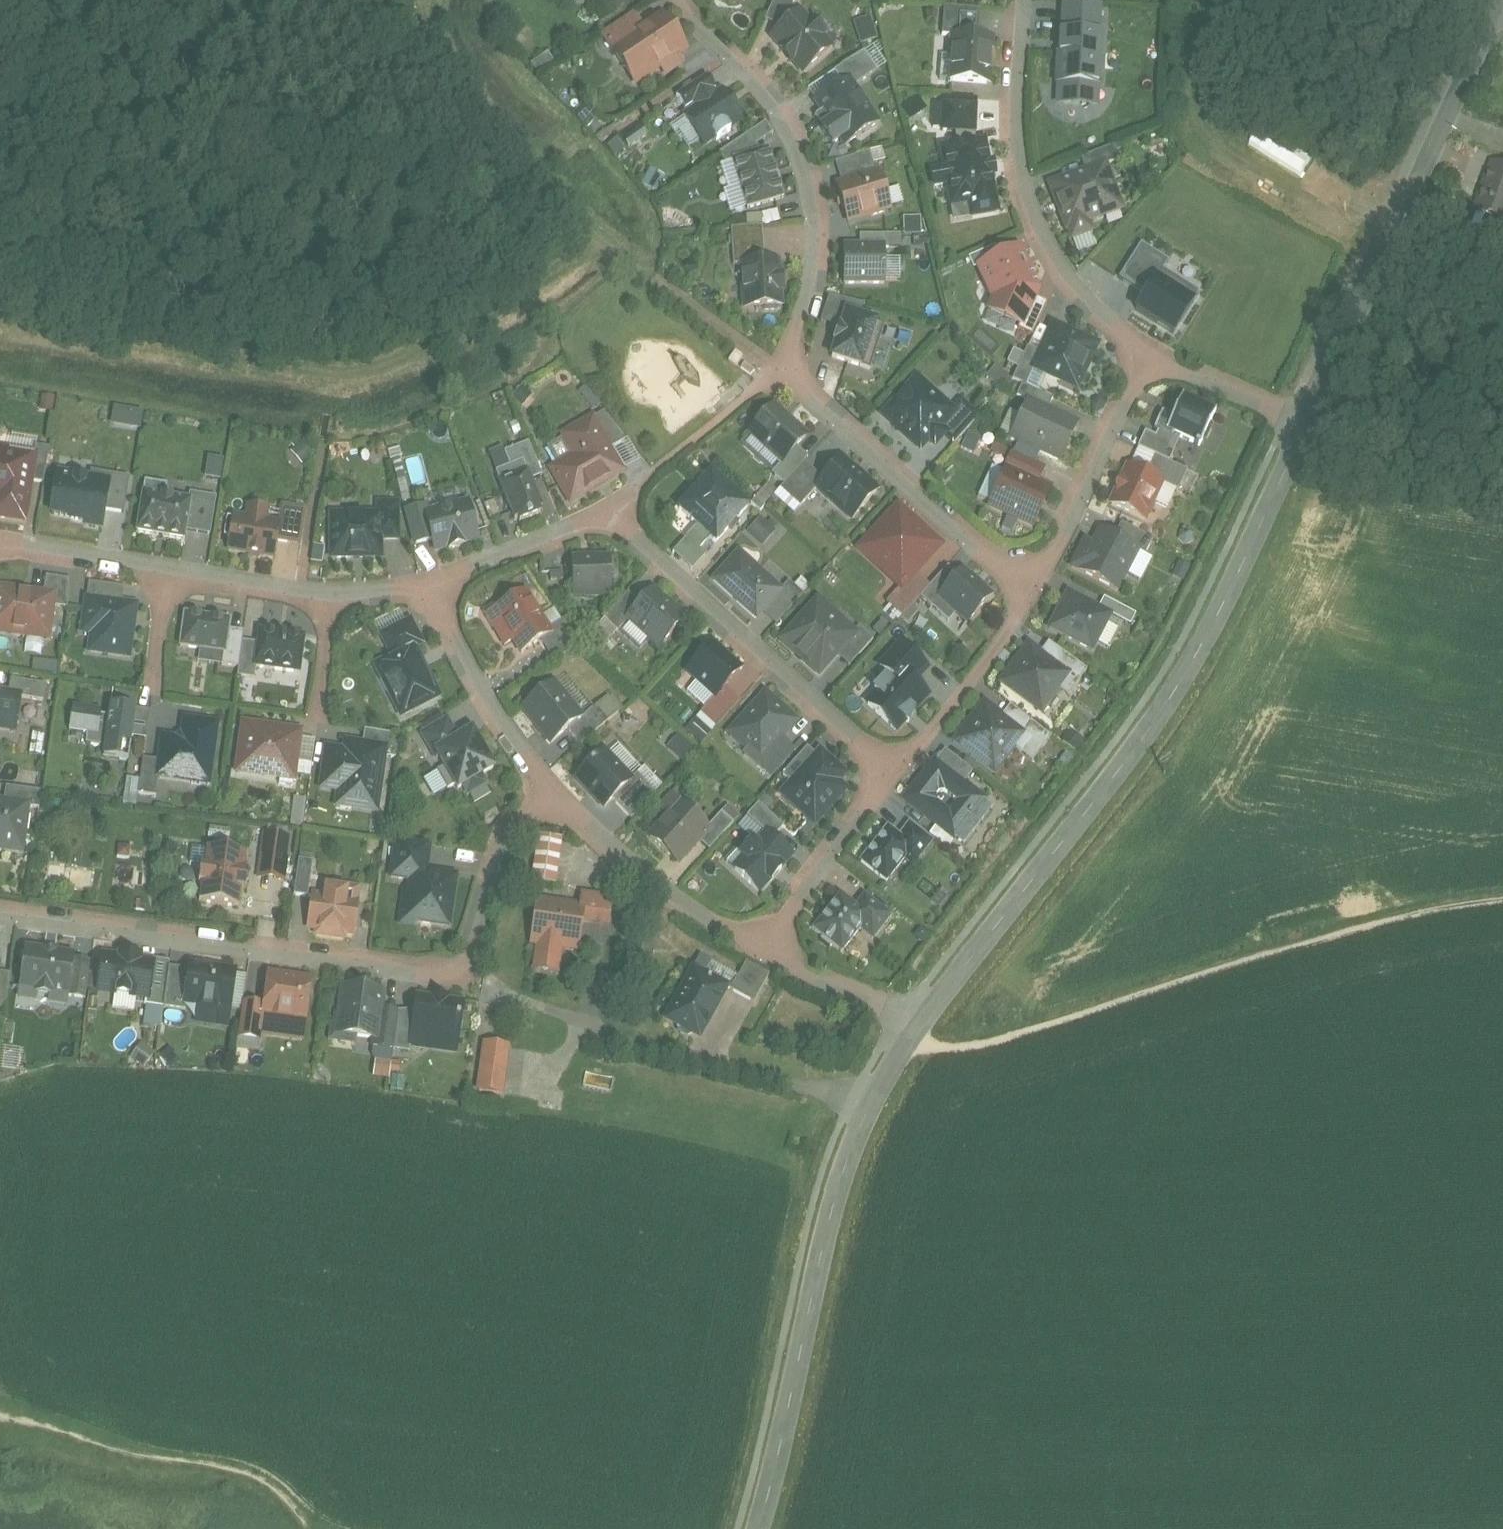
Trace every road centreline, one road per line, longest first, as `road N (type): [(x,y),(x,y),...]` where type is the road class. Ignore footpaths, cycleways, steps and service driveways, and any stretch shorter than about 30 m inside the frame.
road 1 (tertiary): [(1305,422),(1216,608),(1135,746),(921,1017)]
road 2 (residential): [(547,804),(503,837),(493,854),(468,986),(0,921)]
road 3 (tertiary): [(921,1017),(872,1102),(828,1209),(754,1528)]
road 4 (tertiary): [(1495,6),(1393,211),(1305,422)]
road 5 (residential): [(680,0),(793,130),(811,234),(787,366)]
road 6 (residential): [(1149,354),(1093,311),(1029,208),(1008,115),(1010,0)]
road 7 (residential): [(894,776),(606,512)]
road 8 (residential): [(1032,595),(787,366)]
road 9 (residential): [(1149,354),(1032,595)]
road 10 (residential): [(760,951),(668,895),(547,804)]
road 11 (residential): [(547,804),(424,585)]
road 12 (residential): [(787,366),(606,512)]
road 13 (residential): [(1032,595),(894,776)]
road 14 (residential): [(894,776),(760,951)]
road 15 (residential): [(606,512),(424,585)]
road 16 (residential): [(1305,422),(1149,354)]
road 17 (residential): [(167,568),(0,543)]
road 18 (residential): [(329,594),(167,568)]
road 19 (residential): [(760,951),(905,1010)]
road 20 (residential): [(329,594),(314,719)]
road 21 (residential): [(167,568),(151,690)]

